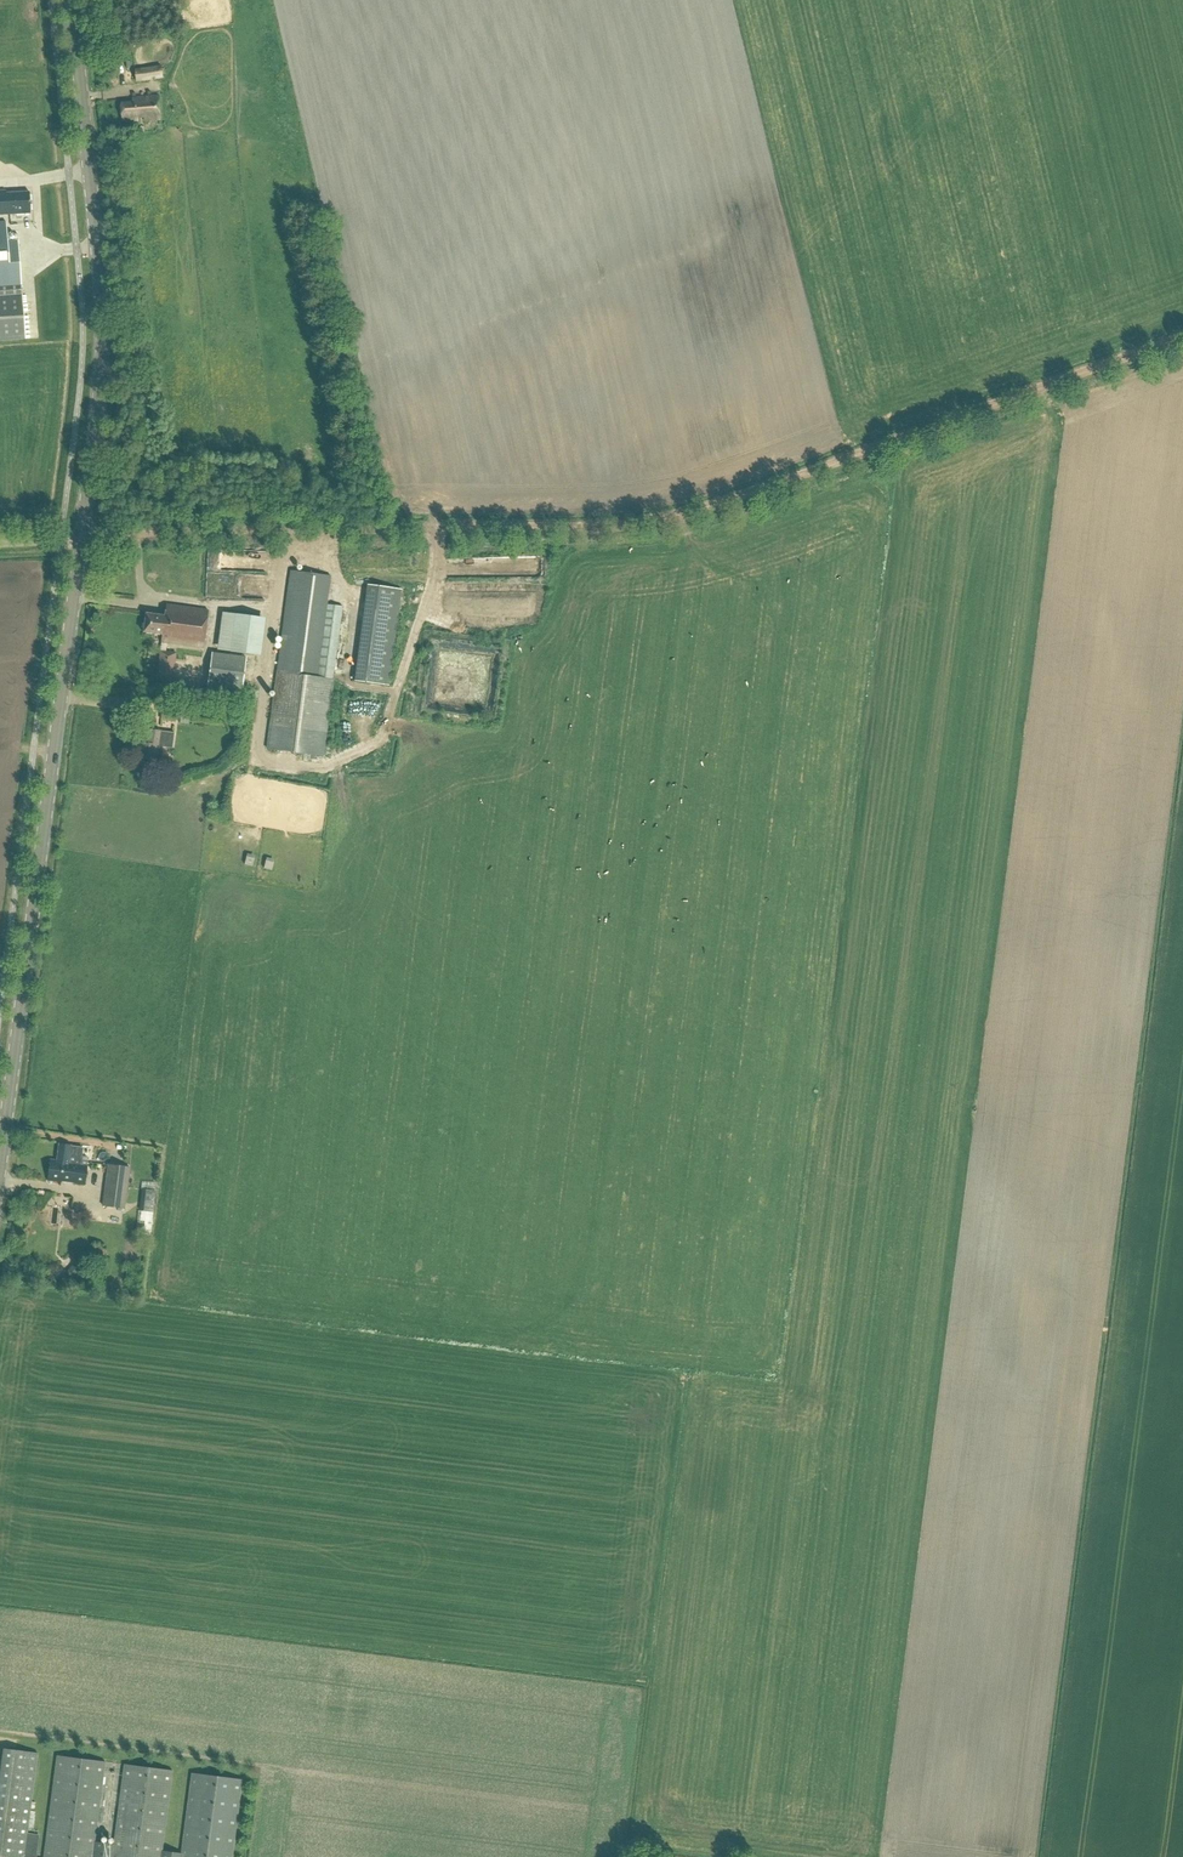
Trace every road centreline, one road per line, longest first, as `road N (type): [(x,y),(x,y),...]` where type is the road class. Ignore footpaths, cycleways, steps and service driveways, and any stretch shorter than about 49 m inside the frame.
road 1 (secondary): [(0,1157),(102,342),(72,0)]
road 2 (track): [(83,536),(638,526),(727,506),(1182,339)]

